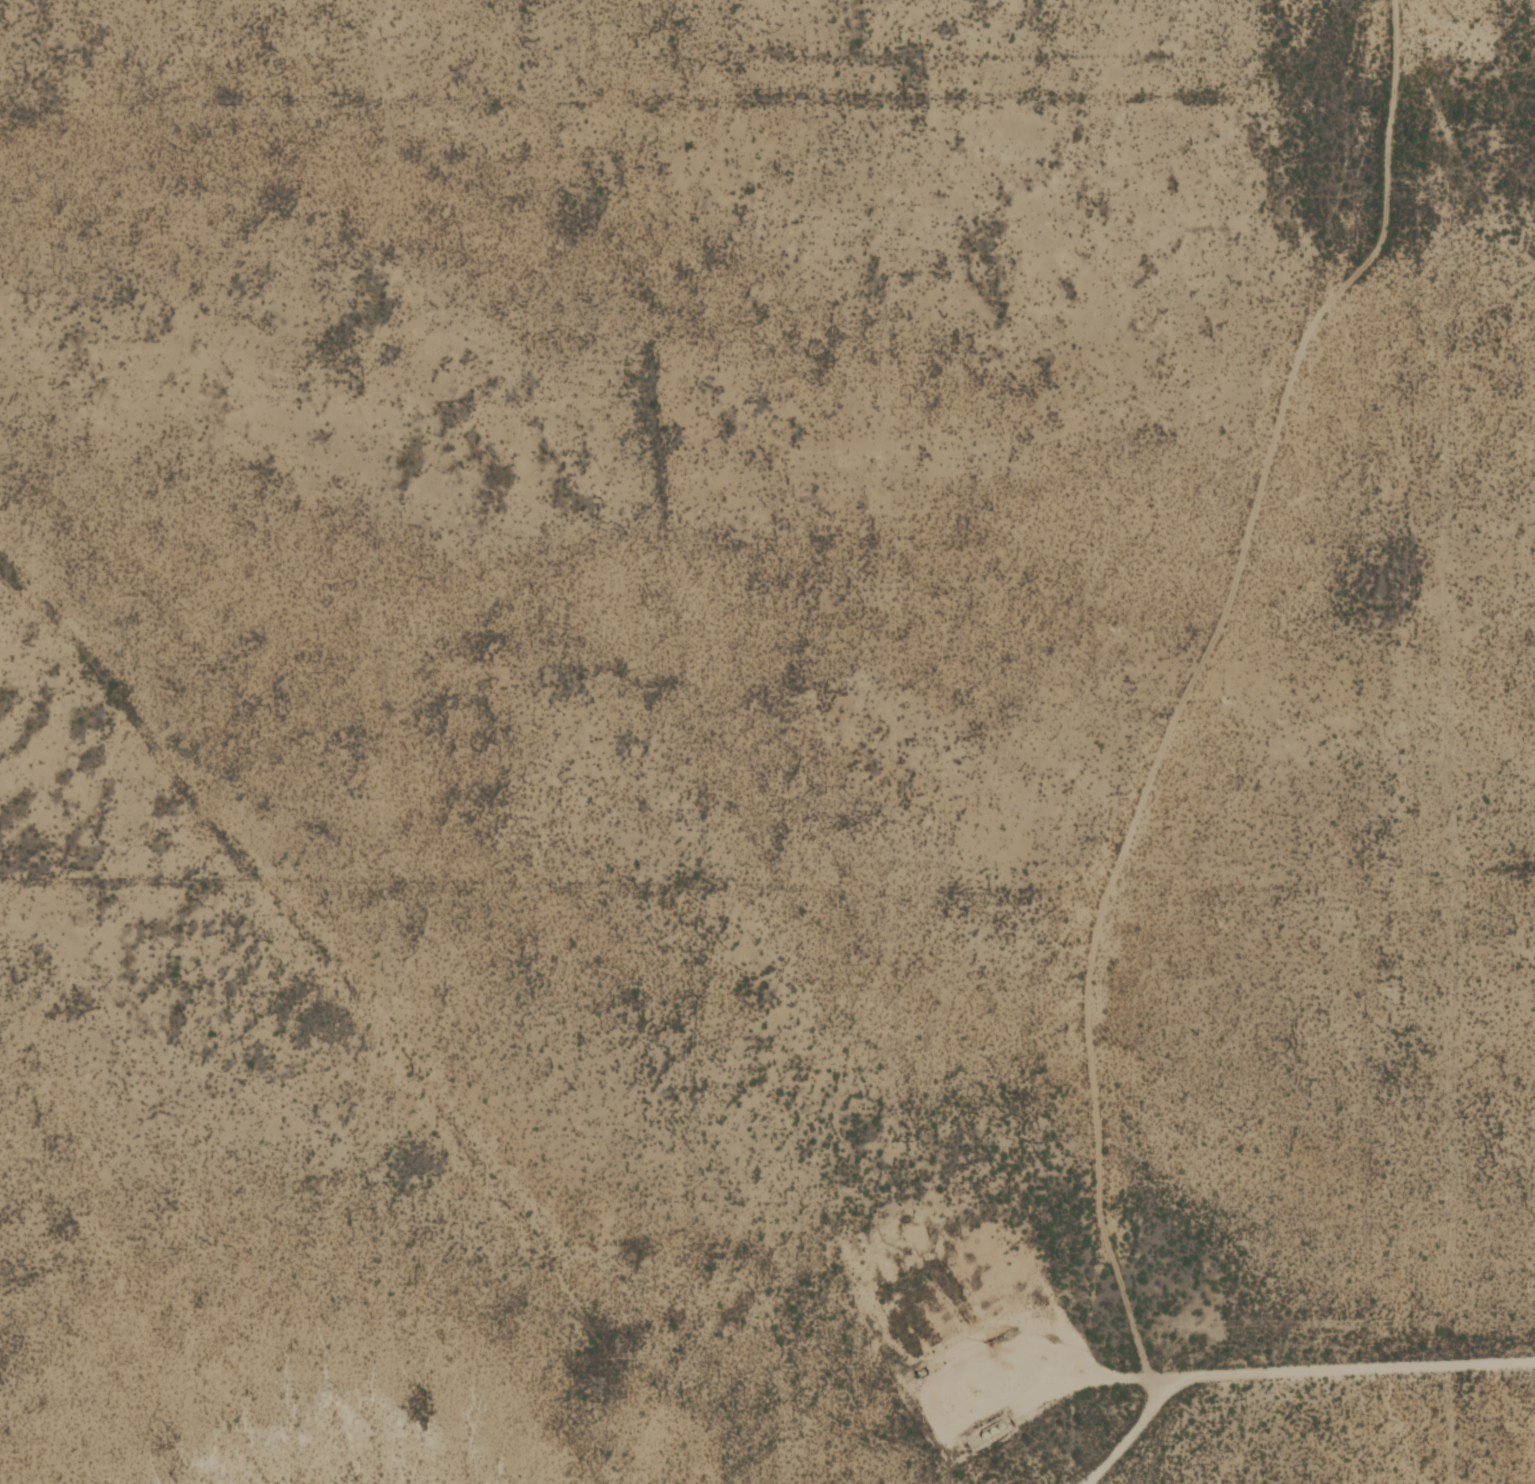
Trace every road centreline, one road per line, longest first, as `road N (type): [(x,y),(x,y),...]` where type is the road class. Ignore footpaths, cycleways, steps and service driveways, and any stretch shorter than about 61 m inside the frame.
road 1 (track): [(1534,1367),(1176,1372),(1088,1483)]

